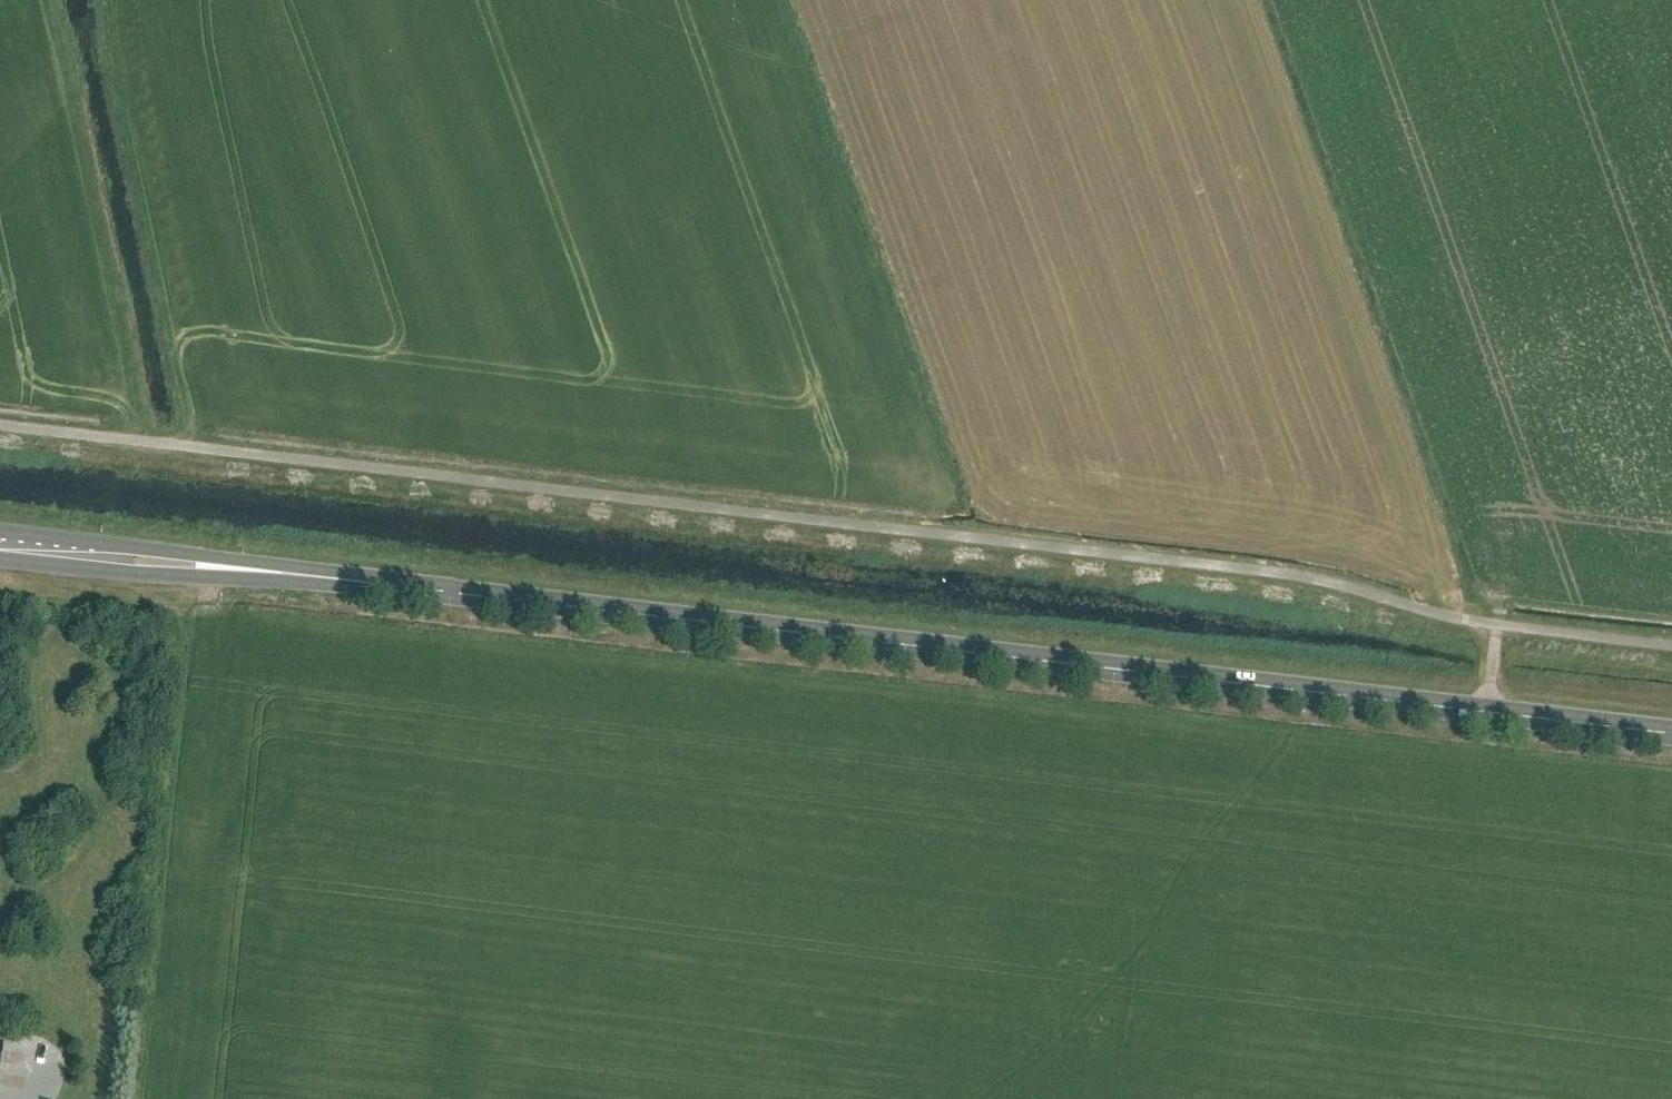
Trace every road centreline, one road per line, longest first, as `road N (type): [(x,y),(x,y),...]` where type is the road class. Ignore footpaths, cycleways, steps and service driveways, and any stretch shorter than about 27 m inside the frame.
road 1 (tertiary): [(1671,734),(290,575)]
road 2 (tertiary): [(290,575),(0,532)]
road 3 (tertiary): [(0,559),(194,578),(290,575)]

